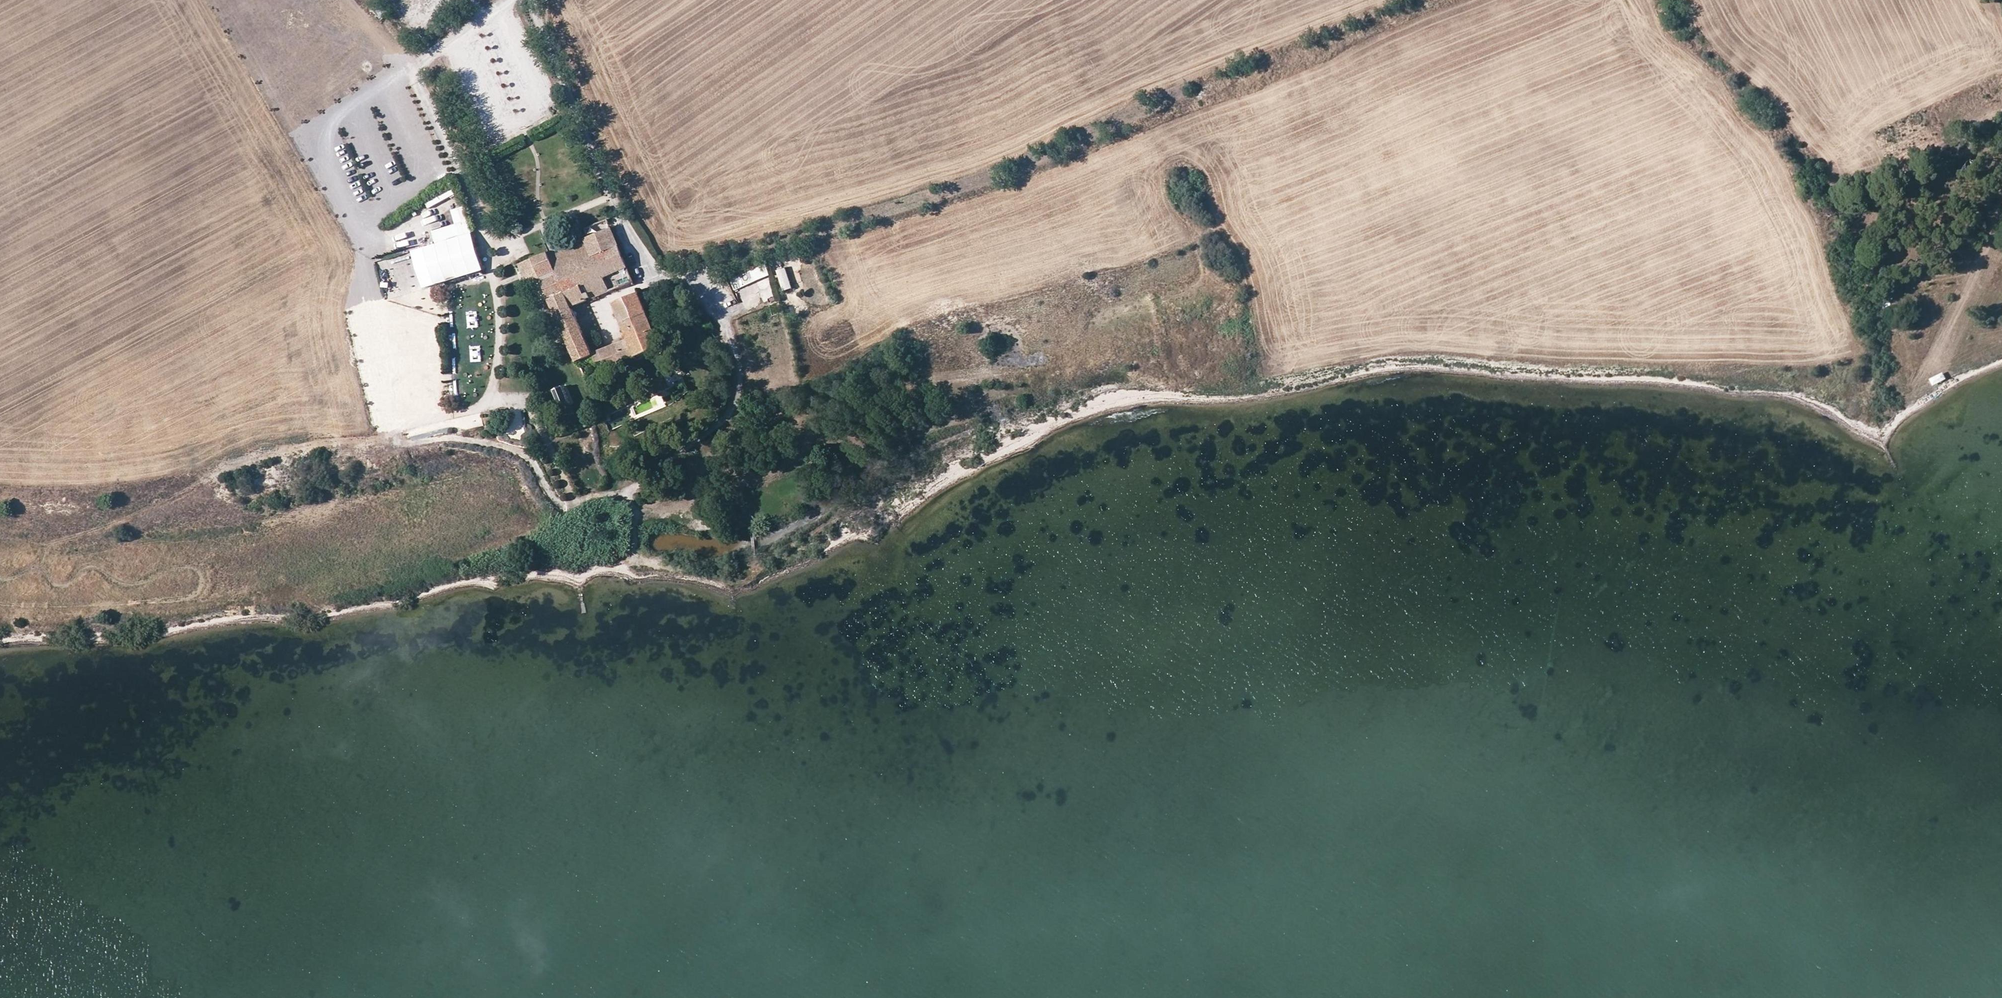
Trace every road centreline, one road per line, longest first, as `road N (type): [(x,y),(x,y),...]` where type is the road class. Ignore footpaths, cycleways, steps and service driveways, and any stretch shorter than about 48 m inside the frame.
road 1 (track): [(694,270),(1012,173),(1436,0)]
road 2 (track): [(1880,404),(1843,245),(1808,174),(1670,0)]

